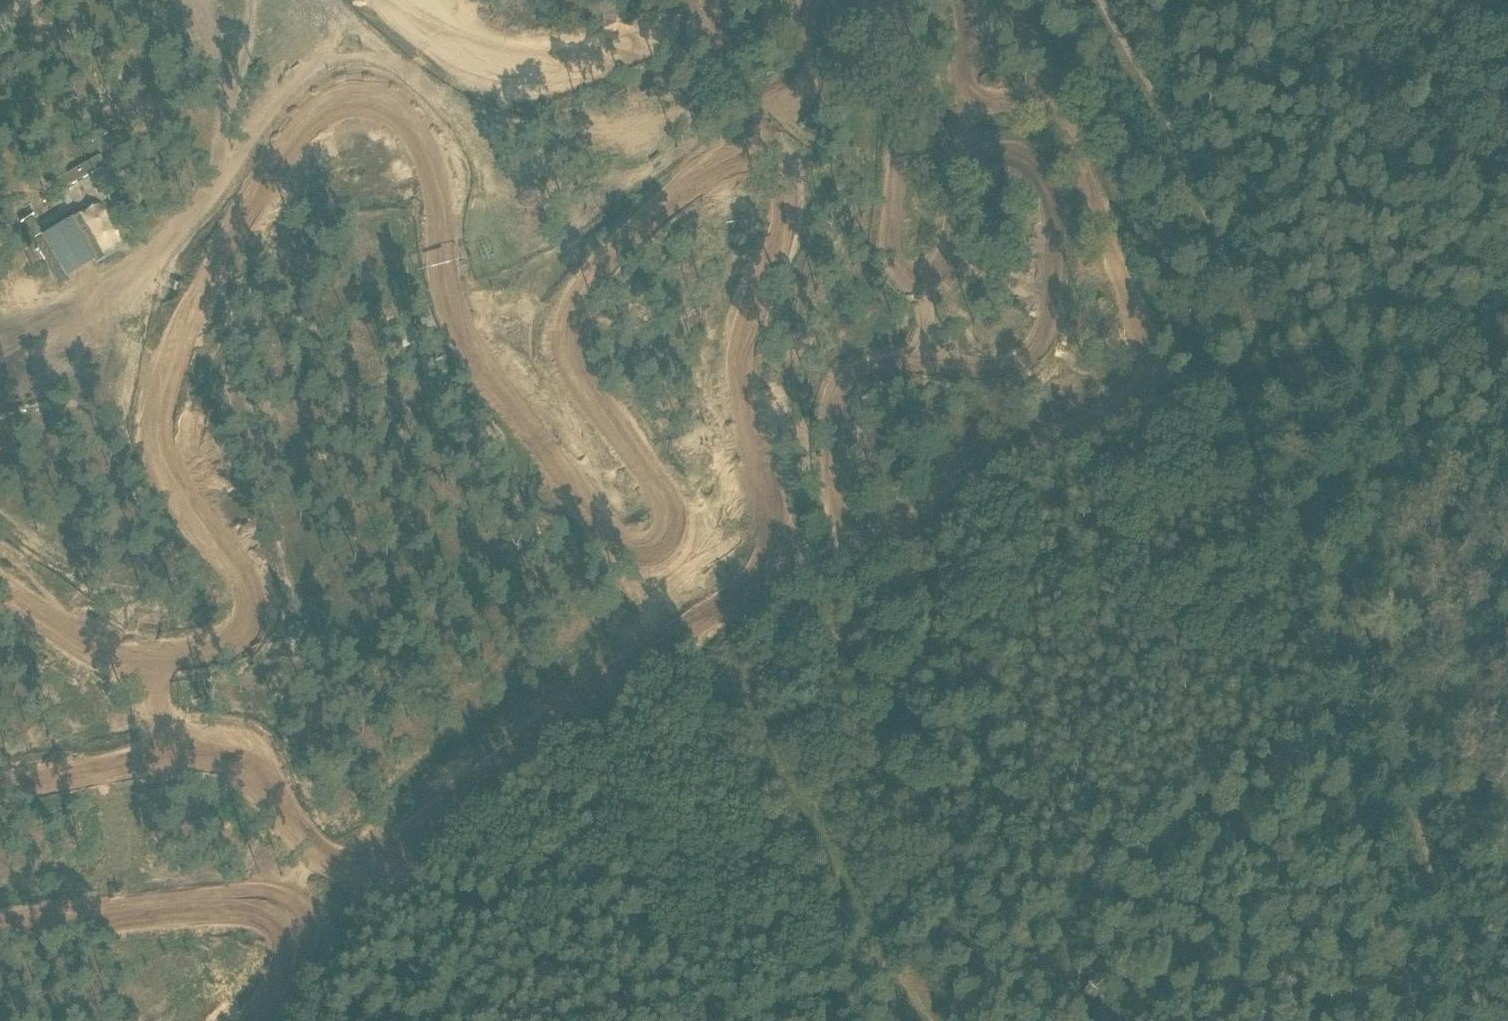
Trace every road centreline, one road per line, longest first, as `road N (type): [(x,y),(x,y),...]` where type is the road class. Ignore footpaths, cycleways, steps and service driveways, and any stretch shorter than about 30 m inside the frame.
road 1 (track): [(1095,0),(1276,385)]
road 2 (track): [(1276,385),(1383,717)]
road 3 (track): [(716,668),(887,960)]
road 4 (track): [(1383,717),(1447,916),(1492,1020)]
road 5 (track): [(1328,375),(1393,371),(1507,321)]

